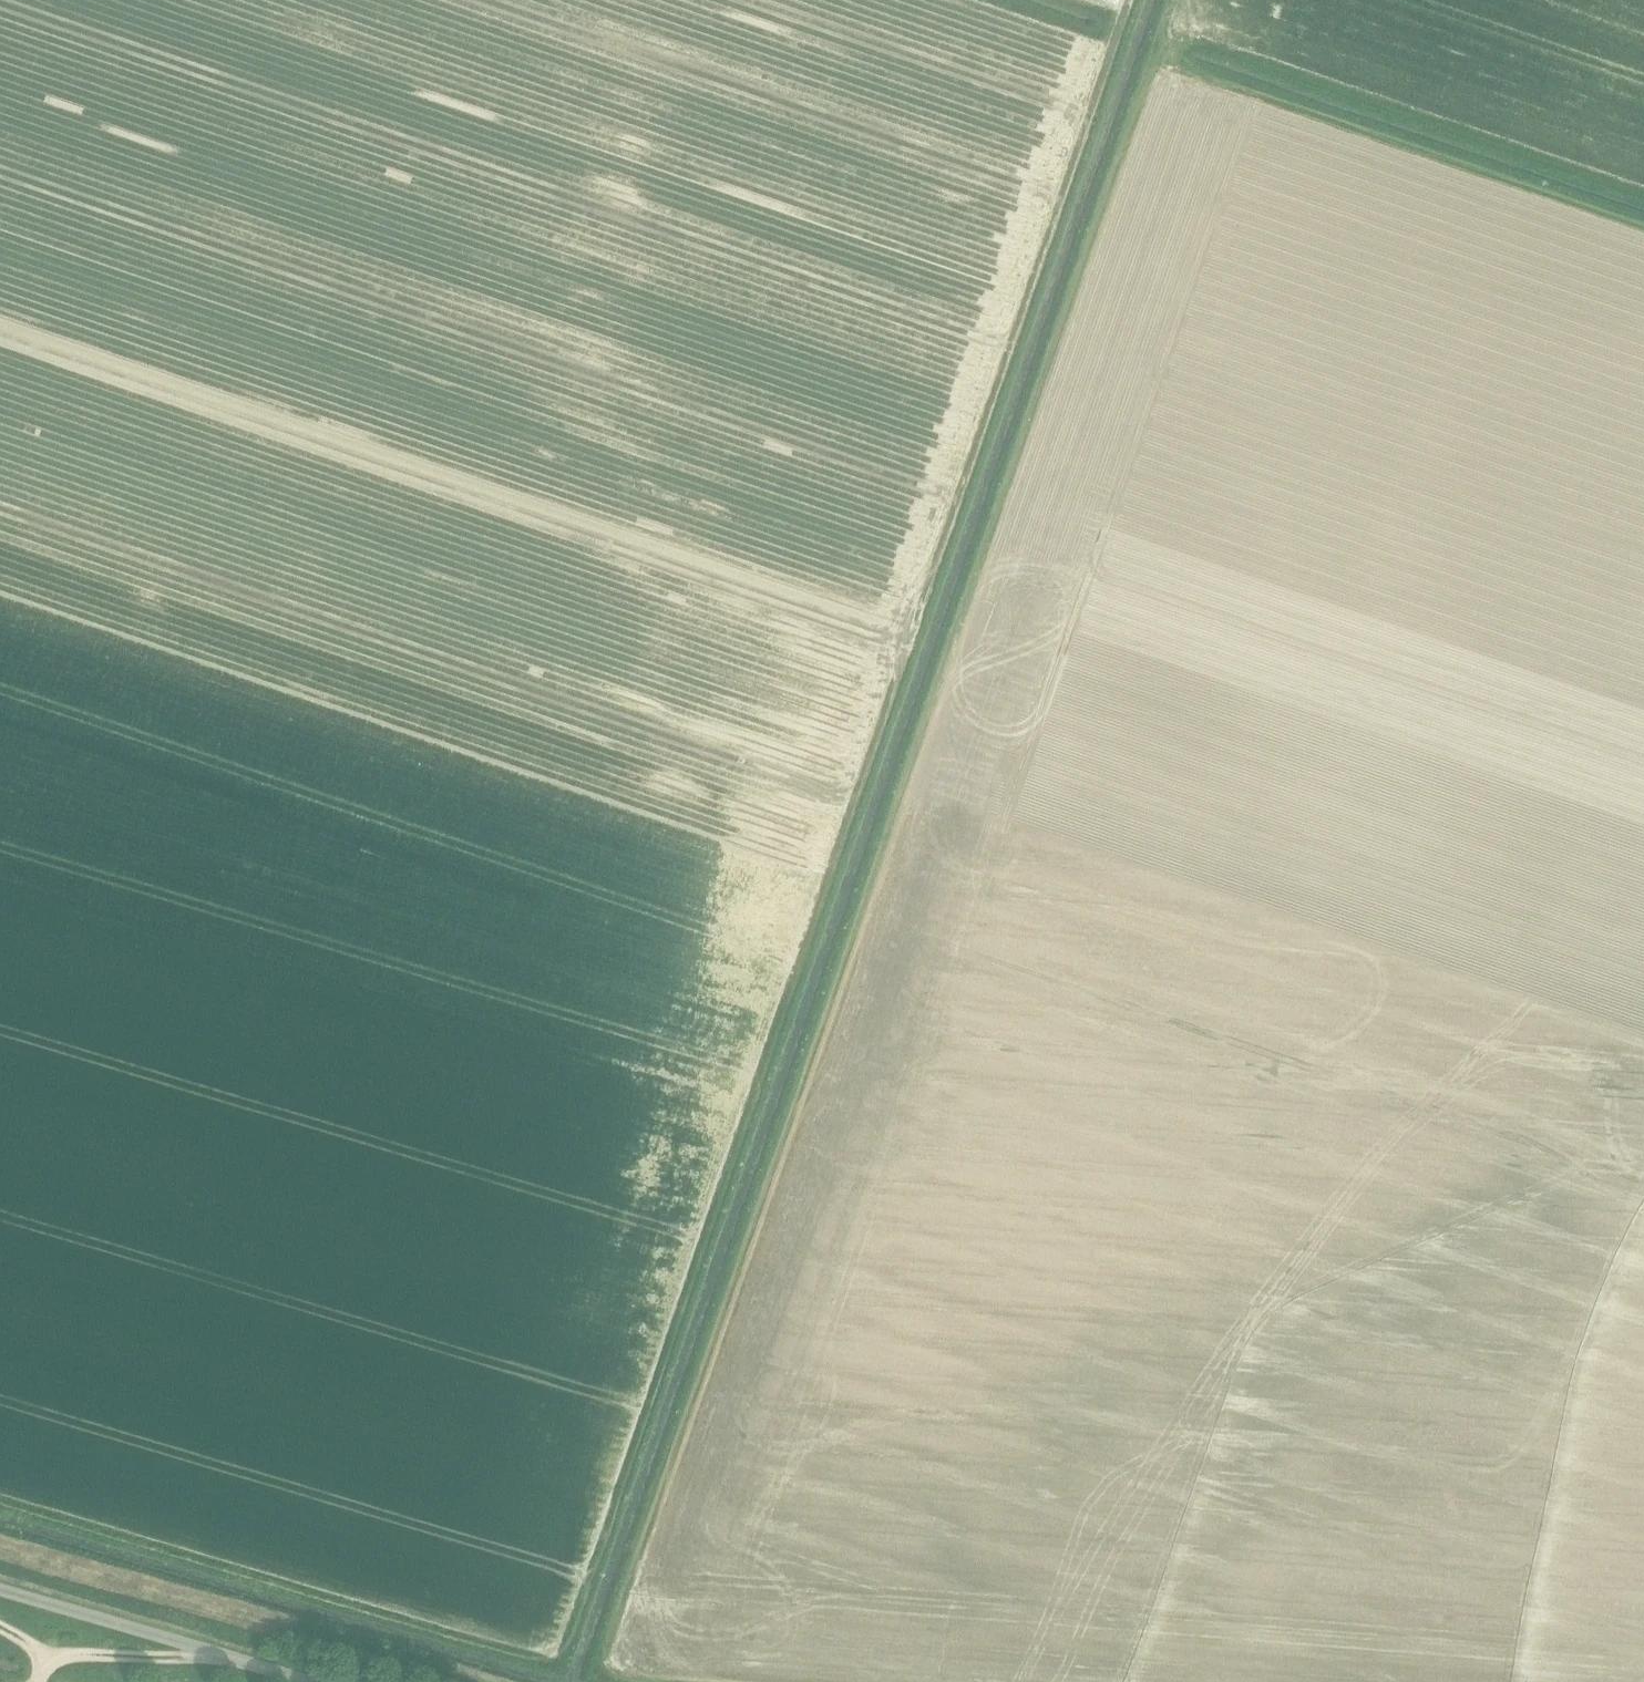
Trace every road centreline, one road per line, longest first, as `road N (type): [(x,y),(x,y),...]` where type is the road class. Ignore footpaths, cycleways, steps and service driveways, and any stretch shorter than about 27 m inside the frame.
road 1 (unclassified): [(313,1681),(0,1589)]

